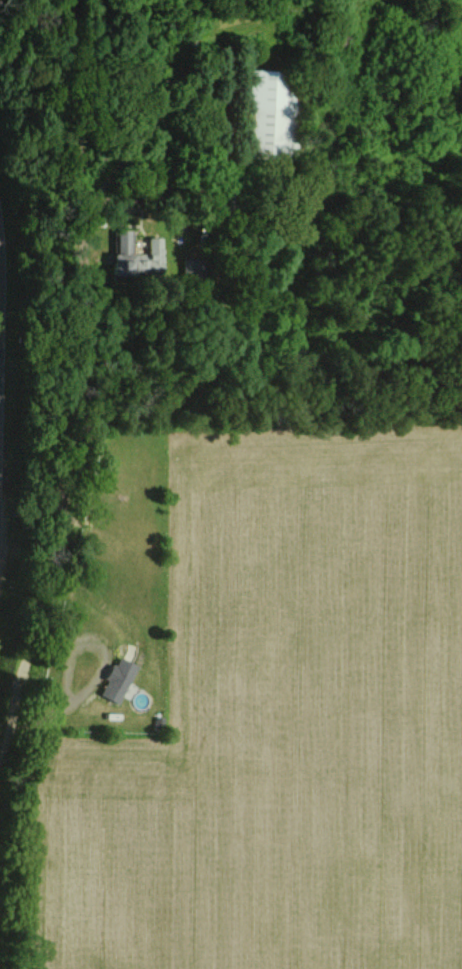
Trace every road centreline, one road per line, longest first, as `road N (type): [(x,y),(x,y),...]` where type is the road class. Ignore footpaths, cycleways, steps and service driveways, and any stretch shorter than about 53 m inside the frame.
road 1 (residential): [(48,569),(76,489),(93,367),(65,0)]
road 2 (residential): [(0,746),(48,569)]

